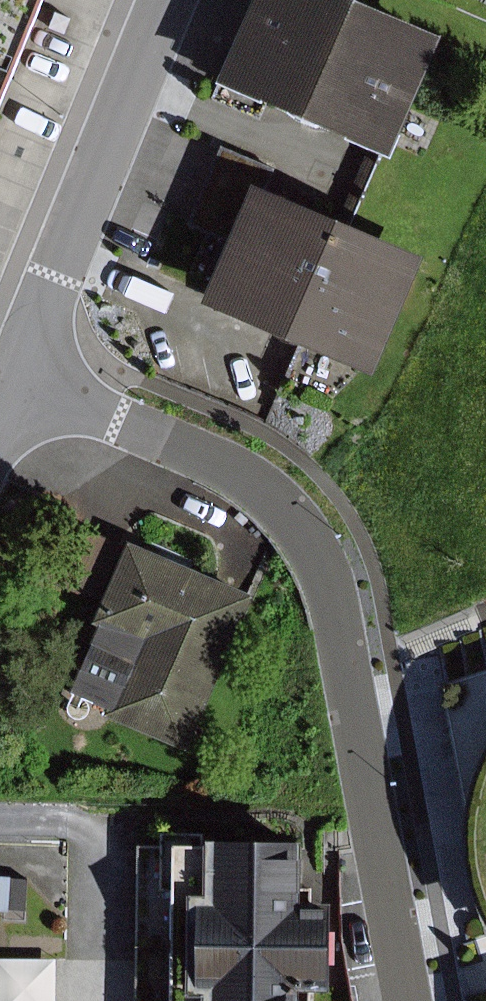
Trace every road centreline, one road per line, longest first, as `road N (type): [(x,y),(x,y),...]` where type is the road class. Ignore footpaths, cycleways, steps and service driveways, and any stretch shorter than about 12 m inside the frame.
road 1 (residential): [(19,385),(228,467),(286,505),(319,553),(340,614),(408,1000)]
road 2 (unclassified): [(19,385),(167,0)]

